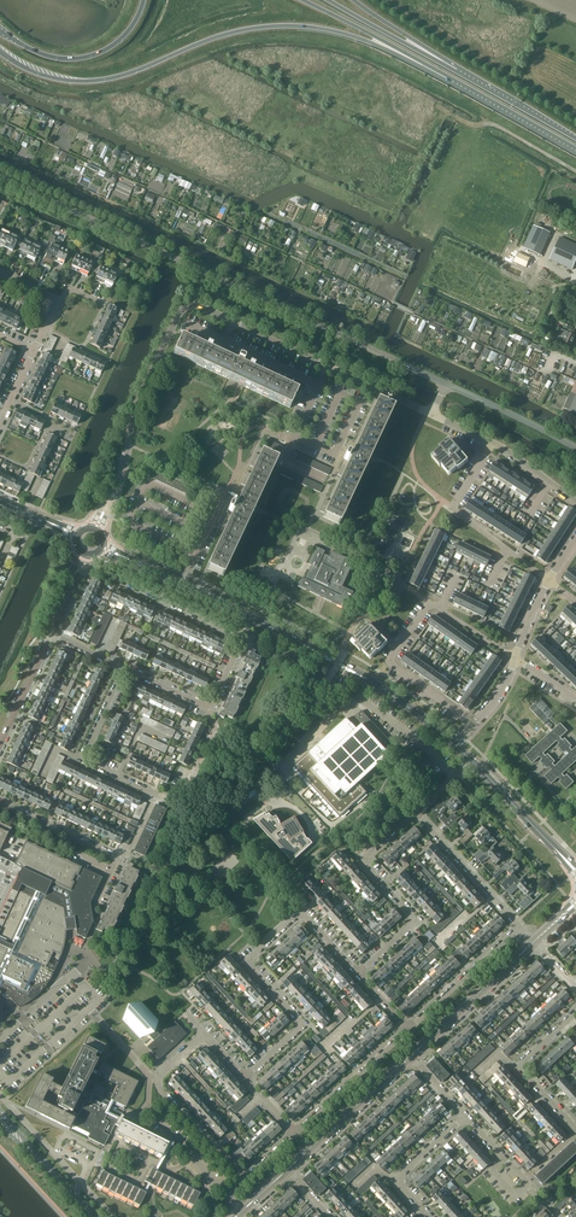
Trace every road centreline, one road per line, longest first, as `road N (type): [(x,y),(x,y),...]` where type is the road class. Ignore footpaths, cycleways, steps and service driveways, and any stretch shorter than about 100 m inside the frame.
road 1 (tertiary): [(445,384),(0,178)]
road 2 (trunk): [(0,52),(48,77),(90,81),(254,28),(322,28),(454,79)]
road 3 (residential): [(231,323),(198,307),(179,314),(138,399),(107,504)]
road 4 (tertiary): [(456,746),(369,678),(253,618)]
road 5 (residential): [(246,1077),(304,1025),(245,961),(300,912)]
road 6 (residential): [(189,769),(173,803),(78,759),(121,674)]
road 7 (residential): [(358,974),(417,920),(361,861),(413,813)]
road 8 (residential): [(549,580),(454,510),(493,443)]
road 9 (residential): [(472,726),(390,660),(429,602),(440,609)]
road 10 (residential): [(243,638),(210,710),(131,671),(121,674)]
road 11 (trunk): [(144,0),(120,40),(82,58),(41,53),(0,30)]
road 12 (residential): [(84,562),(243,638)]
road 13 (residential): [(575,1132),(514,1065),(575,1007)]
road 14 (tertiary): [(287,1171),(412,1056)]
road 15 (trunk): [(304,0),(454,79)]
road 16 (tertiary): [(412,1056),(533,944)]
road 17 (residential): [(519,928),(413,813)]
road 18 (residential): [(296,1133),(408,1029)]
road 19 (trunk): [(461,72),(329,0)]
road 20 (residential): [(408,1029),(519,928)]
road 21 (unclassified): [(0,1038),(73,973),(98,1000),(88,1009)]
road 22 (residential): [(429,1216),(394,1179),(465,1115)]
road 23 (unclassified): [(295,436),(334,455),(359,402),(319,384)]
road 24 (tertiary): [(575,449),(445,384)]
road 25 (residential): [(150,1081),(148,1108),(227,1196)]
road 26 (trunk): [(454,79),(575,150)]
road 27 (residential): [(245,1180),(157,1080)]
road 28 (tertiary): [(561,855),(471,759)]
road 29 (trunk): [(575,137),(461,72)]
road 30 (trunk): [(461,72),(354,0)]
road 31 (residential): [(117,856),(0,802)]
road 32 (tertiary): [(92,1216),(8,1127)]
road 33 (residential): [(0,745),(52,635)]

